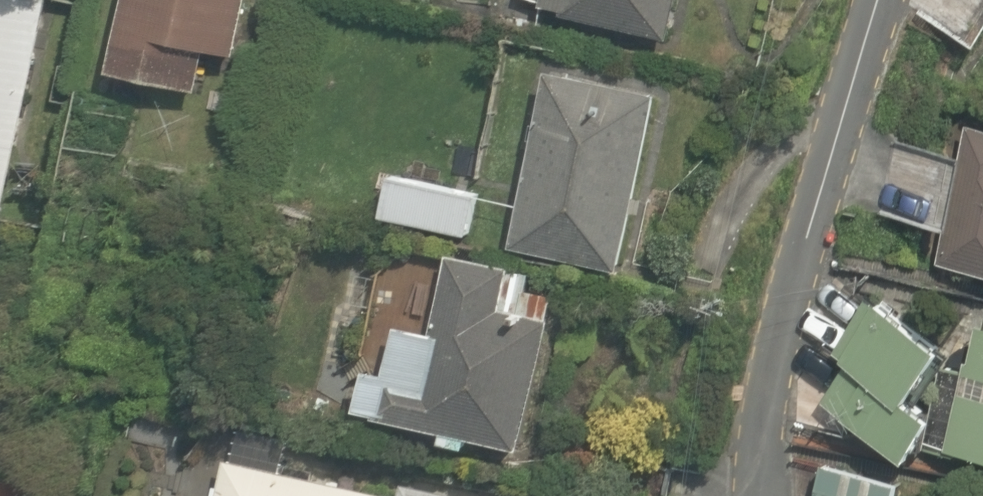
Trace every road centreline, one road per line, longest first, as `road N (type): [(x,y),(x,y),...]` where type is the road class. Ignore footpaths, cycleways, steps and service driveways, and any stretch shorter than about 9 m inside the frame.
road 1 (residential): [(770,495),(777,332),(872,0)]

